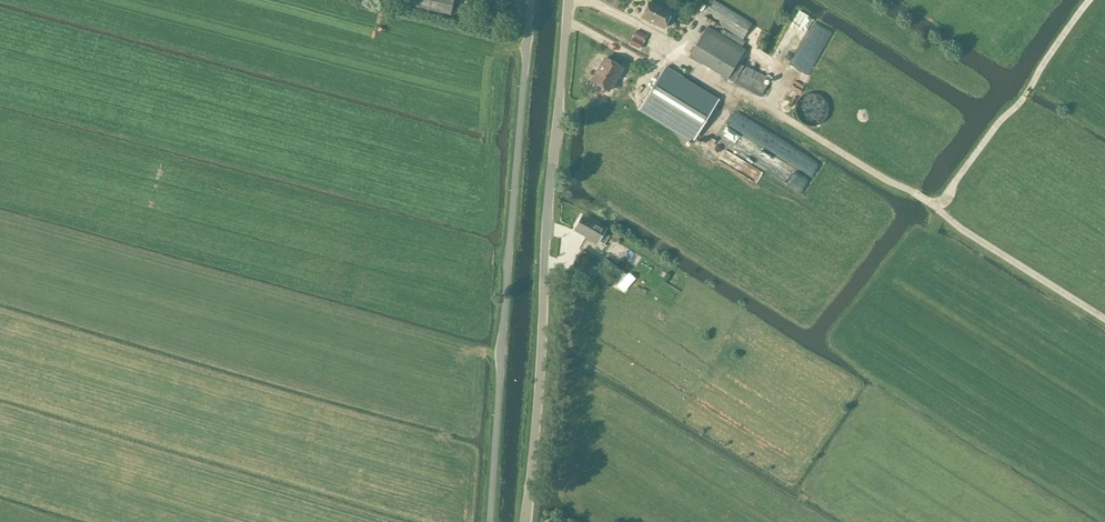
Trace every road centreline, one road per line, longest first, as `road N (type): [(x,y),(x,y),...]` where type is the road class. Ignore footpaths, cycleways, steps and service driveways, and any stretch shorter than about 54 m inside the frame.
road 1 (unclassified): [(527,521),(546,204),(569,0)]
road 2 (unclassified): [(490,521),(531,0)]
road 3 (track): [(1104,319),(934,205),(1022,101),(1091,0)]
road 4 (track): [(769,112),(934,205)]

